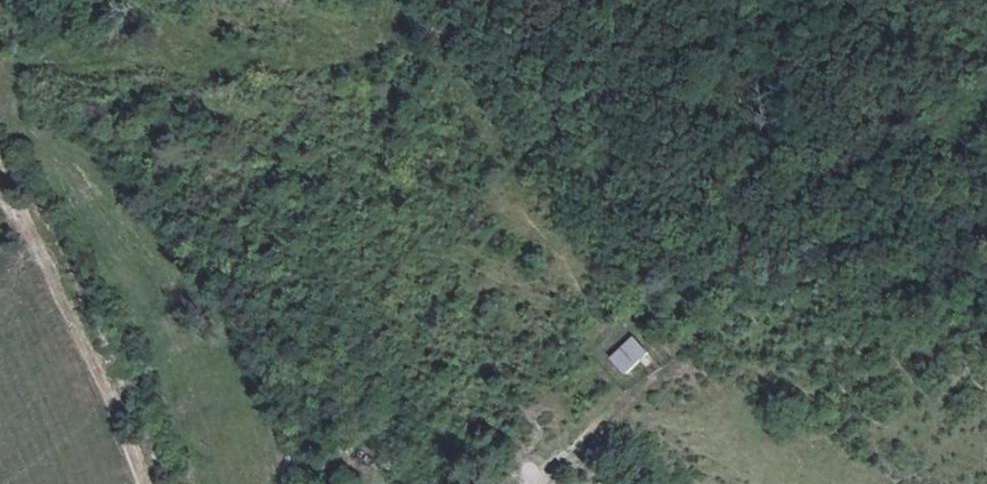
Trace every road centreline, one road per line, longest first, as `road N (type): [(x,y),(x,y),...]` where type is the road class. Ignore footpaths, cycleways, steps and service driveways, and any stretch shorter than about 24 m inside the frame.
road 1 (track): [(137,483),(110,395),(0,192)]

